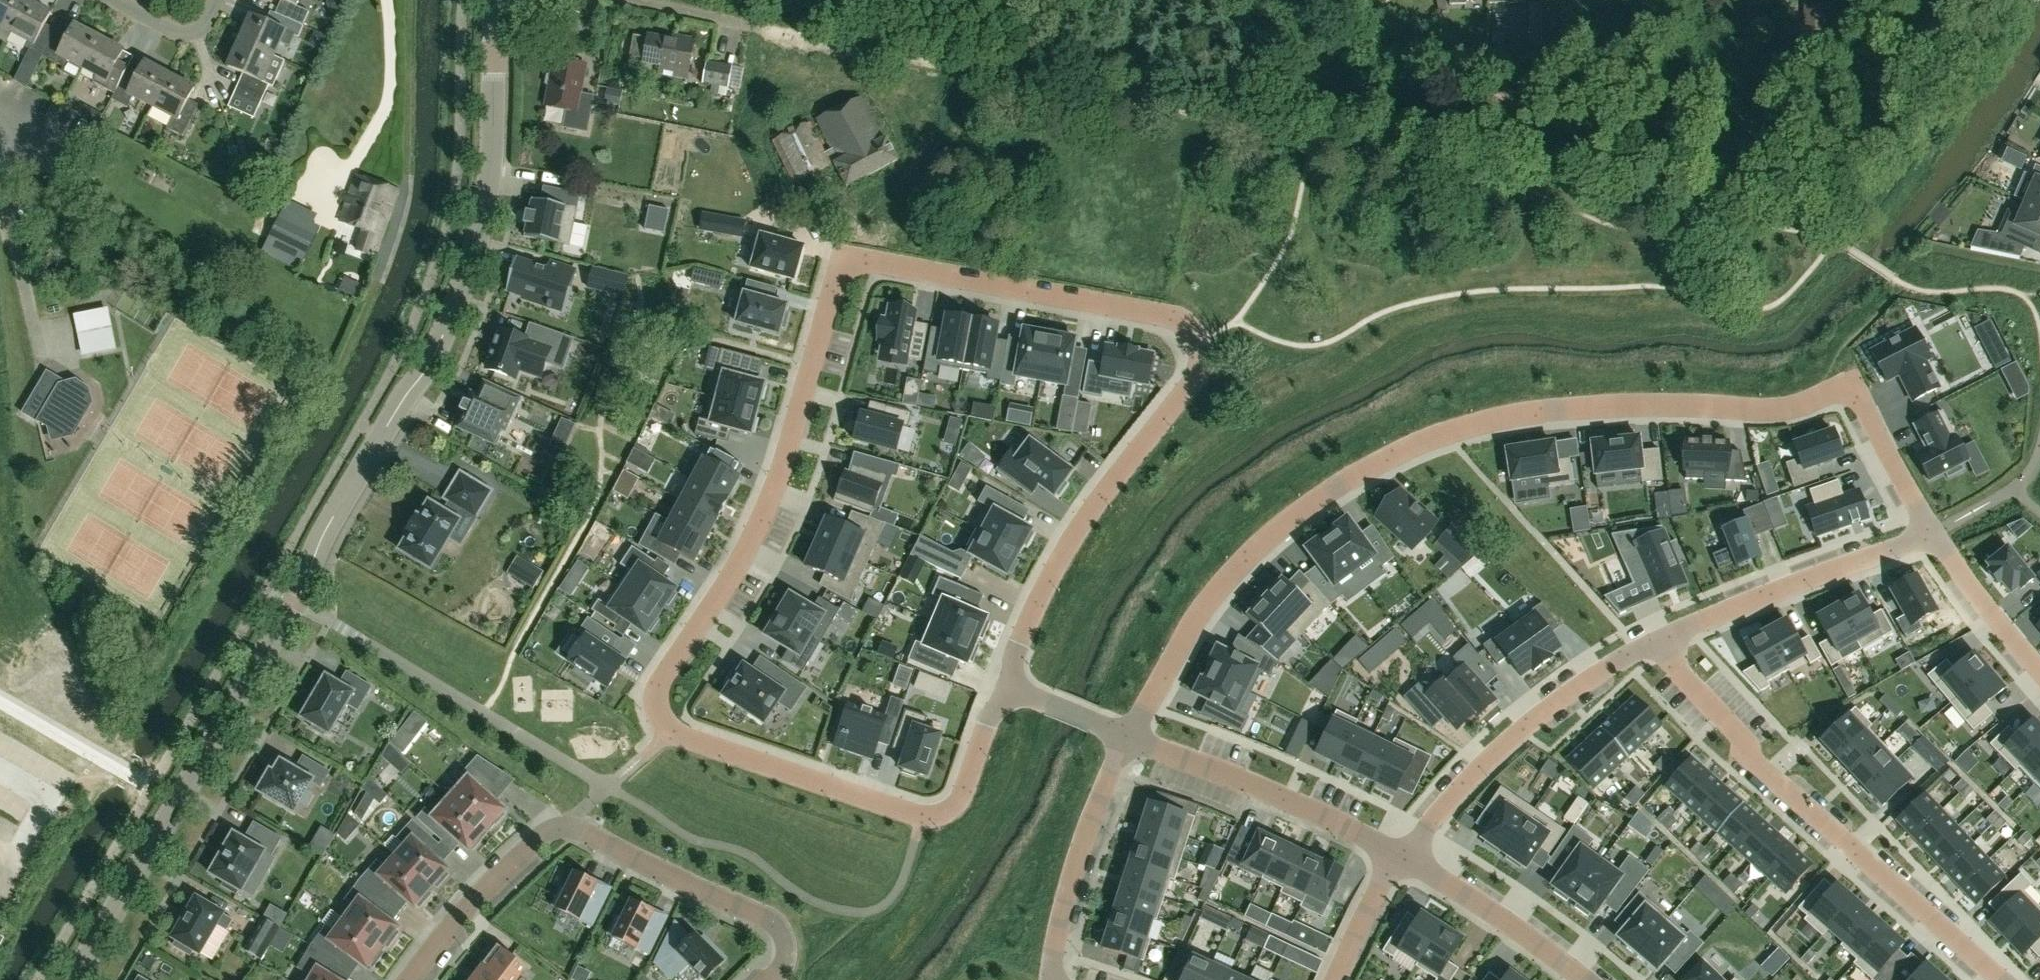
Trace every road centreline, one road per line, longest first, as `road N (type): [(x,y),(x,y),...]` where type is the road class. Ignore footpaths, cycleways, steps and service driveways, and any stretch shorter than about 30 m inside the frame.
road 1 (residential): [(1005,684),(1067,546),(1195,378),(1195,333),(1166,314),(867,257),(838,283),(783,478),(742,561),(662,681),(657,707),(683,737),(921,815)]
road 2 (unclassified): [(74,979),(448,328),(486,202),(499,0)]
road 3 (residential): [(1931,535),(1850,382),(1777,409),(1612,405),(1474,426),(1387,457),(1276,531),(1188,630),(1128,735)]
road 4 (residential): [(413,979),(490,885),(565,828),(773,921),(788,942),(770,979)]
road 5 (residential): [(2002,979),(1780,774),(1656,638)]
road 6 (residential): [(630,0),(969,68)]
road 7 (residential): [(1397,852),(1562,694),(1656,638)]
road 8 (residential): [(1656,638),(1931,535)]
road 9 (residential): [(1128,735),(1397,852)]
road 10 (residential): [(1051,979),(1076,862),(1128,735)]
road 11 (residential): [(1397,852),(1583,979)]
road 12 (residential): [(2039,676),(1931,535)]
road 13 (residential): [(921,815),(955,803),(1005,684)]
road 14 (residential): [(1337,979),(1397,852)]
road 15 (residential): [(116,0),(186,33),(207,25),(217,0)]

